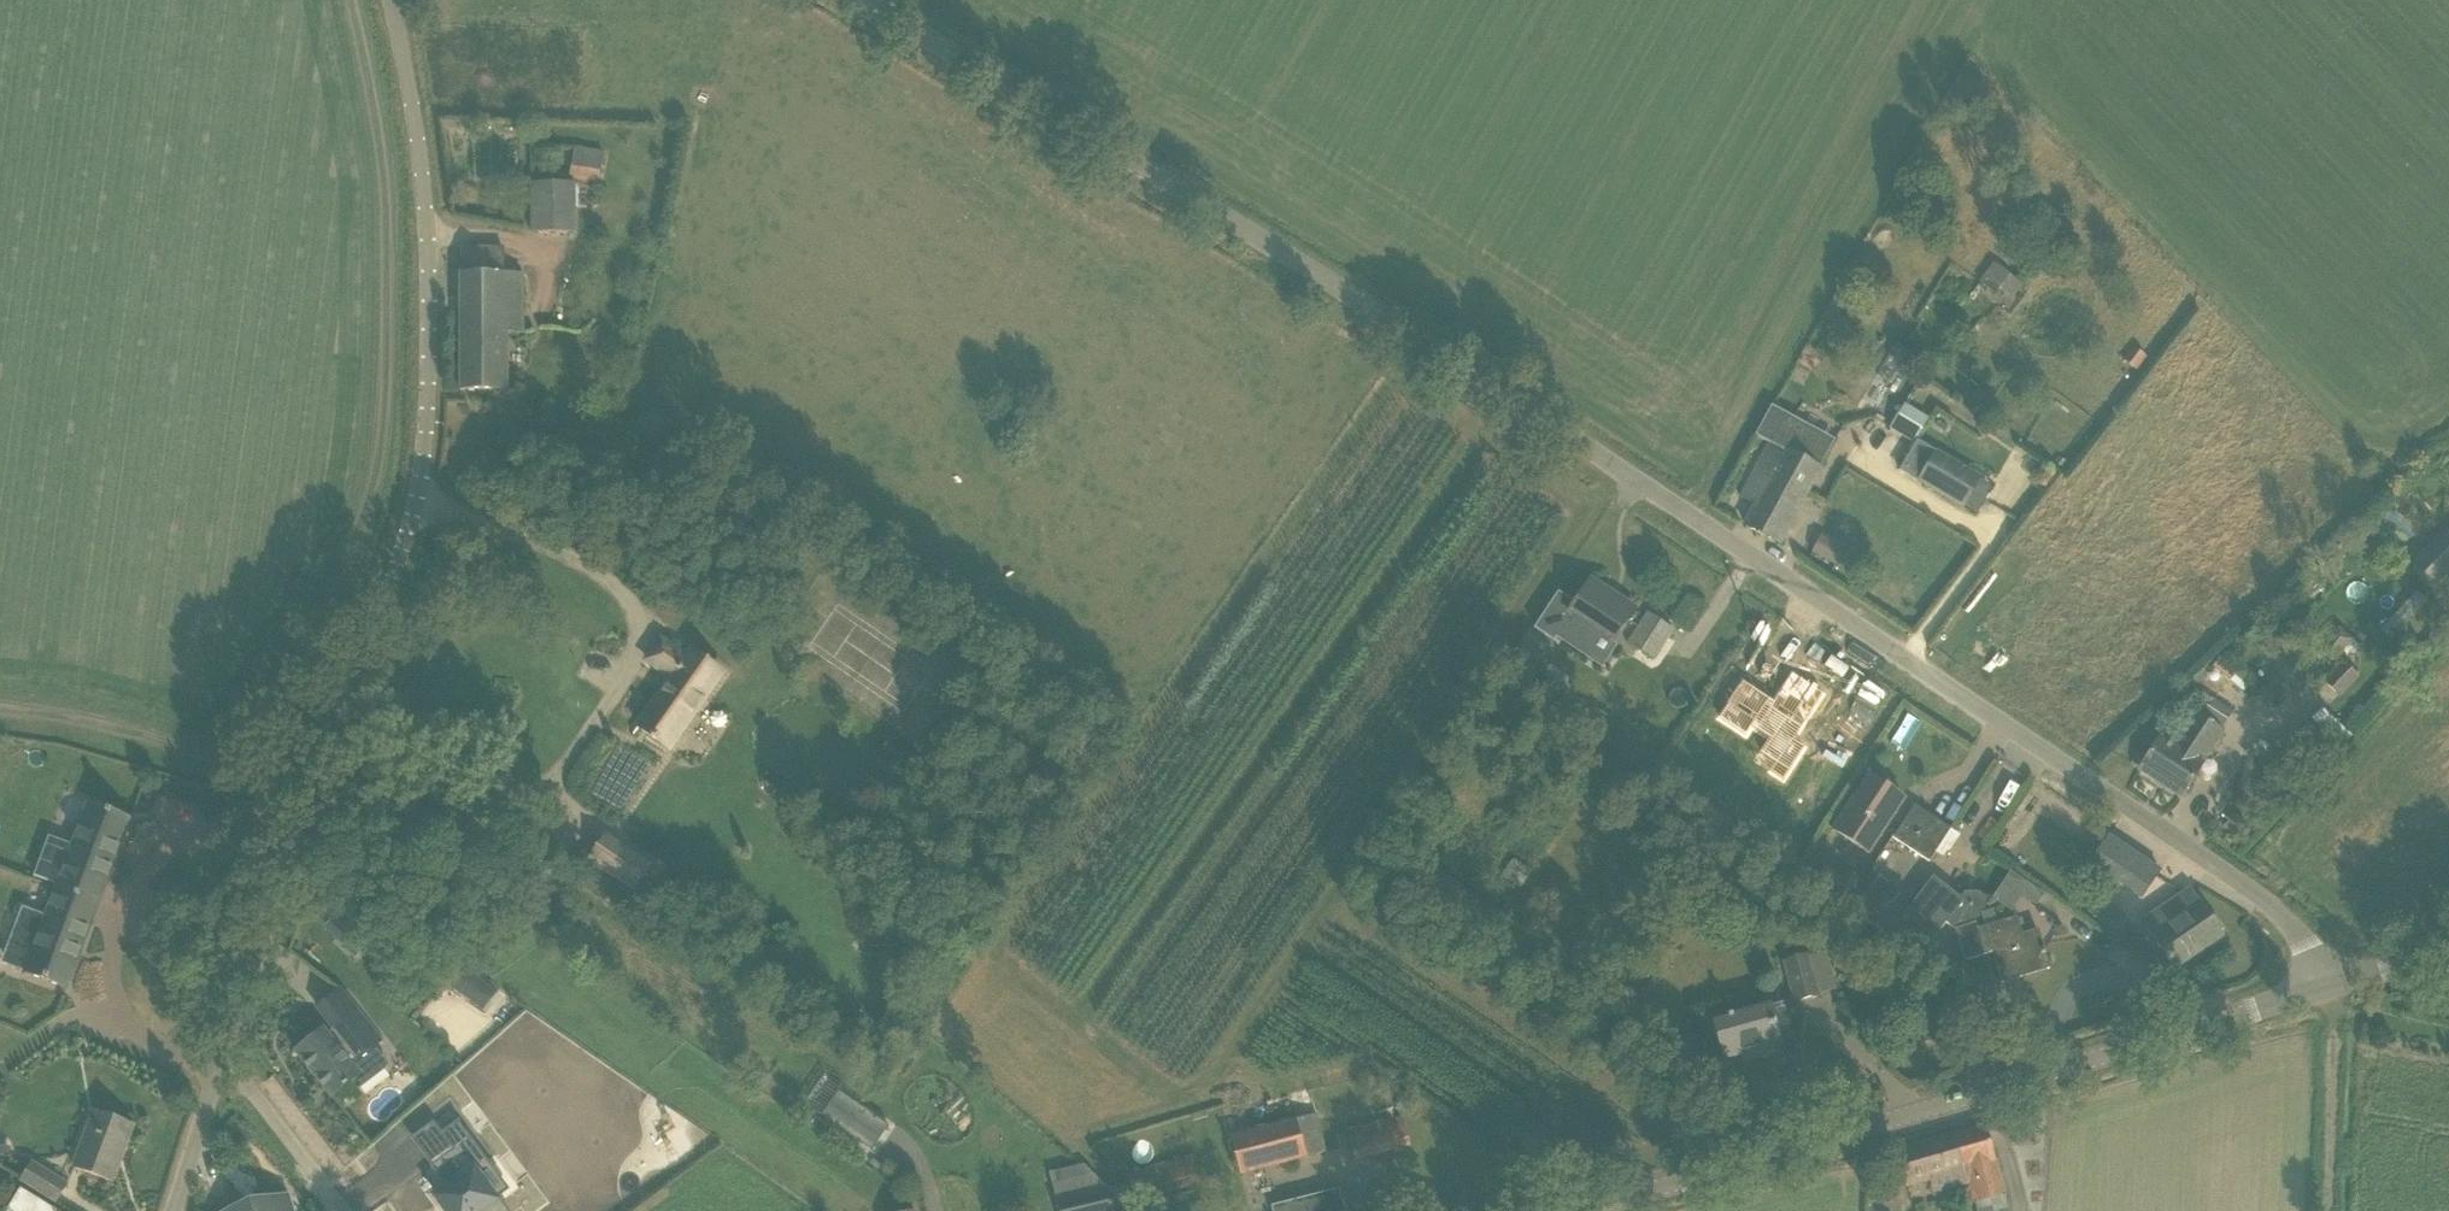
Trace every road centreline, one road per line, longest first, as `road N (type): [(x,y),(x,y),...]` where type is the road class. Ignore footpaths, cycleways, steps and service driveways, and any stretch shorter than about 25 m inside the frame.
road 1 (unclassified): [(2323,989),(2313,954),(2286,917),(2181,838),(1213,204),(871,0)]
road 2 (unclassified): [(220,1069),(415,503),(429,405),(427,232),(391,0)]
road 3 (tertiary): [(1568,1210),(2323,989)]
road 4 (track): [(2323,989),(2339,1050),(2331,1210)]
road 5 (unclassified): [(342,1210),(243,1078),(220,1069)]
road 6 (unclassified): [(172,1210),(220,1069)]
road 7 (tertiary): [(2323,989),(2448,955)]

